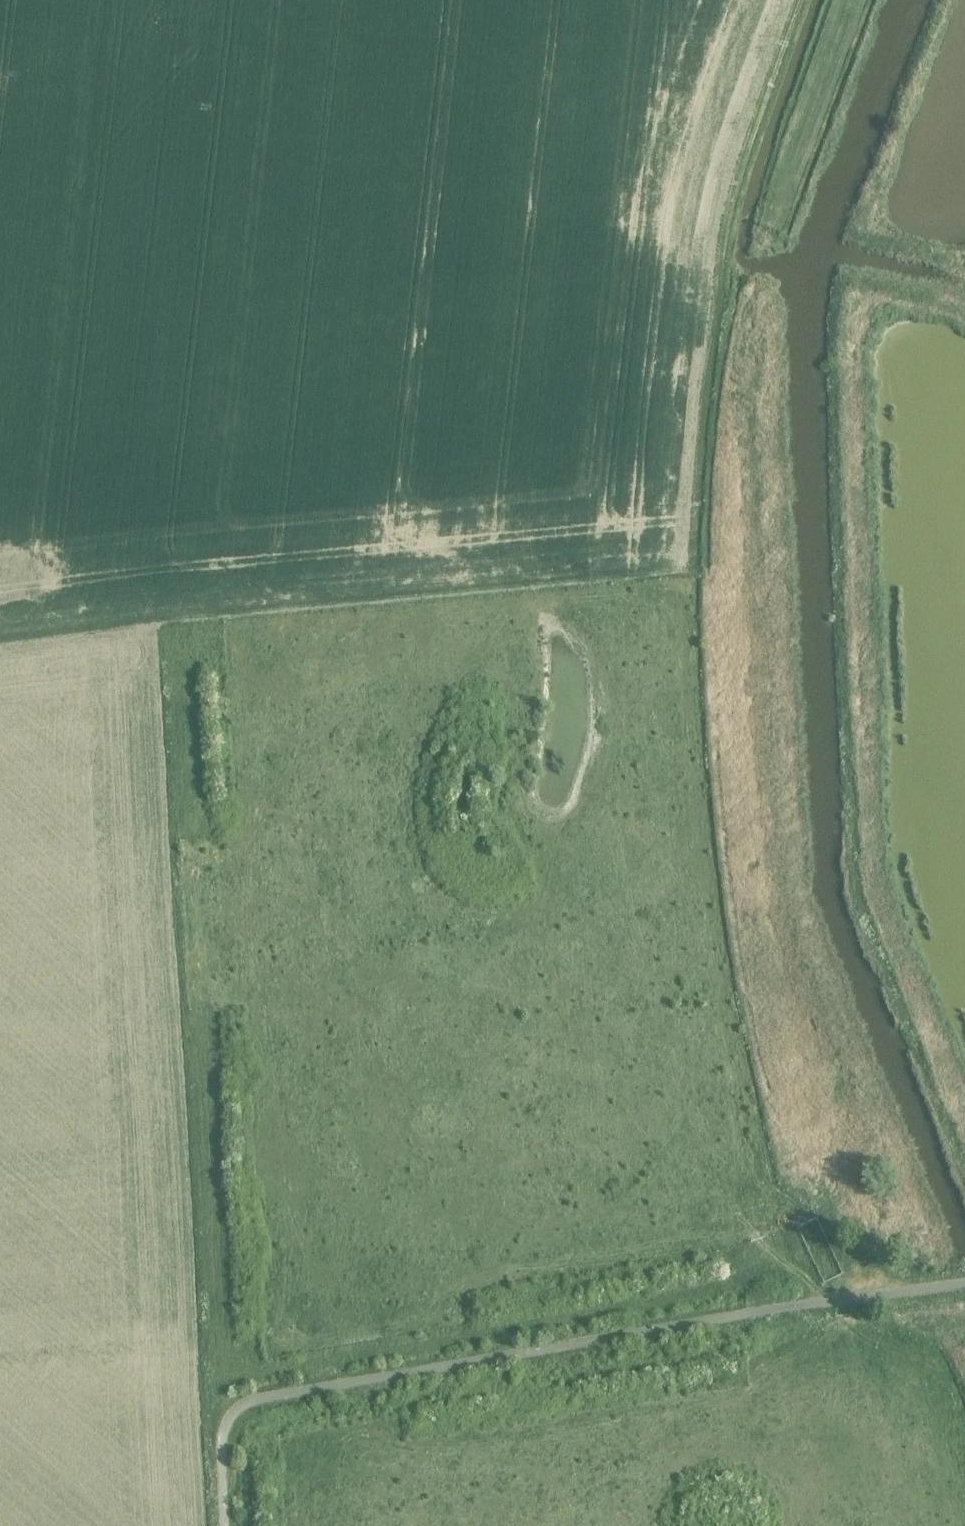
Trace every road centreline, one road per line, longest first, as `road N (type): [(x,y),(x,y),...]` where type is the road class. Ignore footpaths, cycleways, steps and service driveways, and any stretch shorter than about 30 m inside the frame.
road 1 (unclassified): [(964,1283),(806,1304)]

